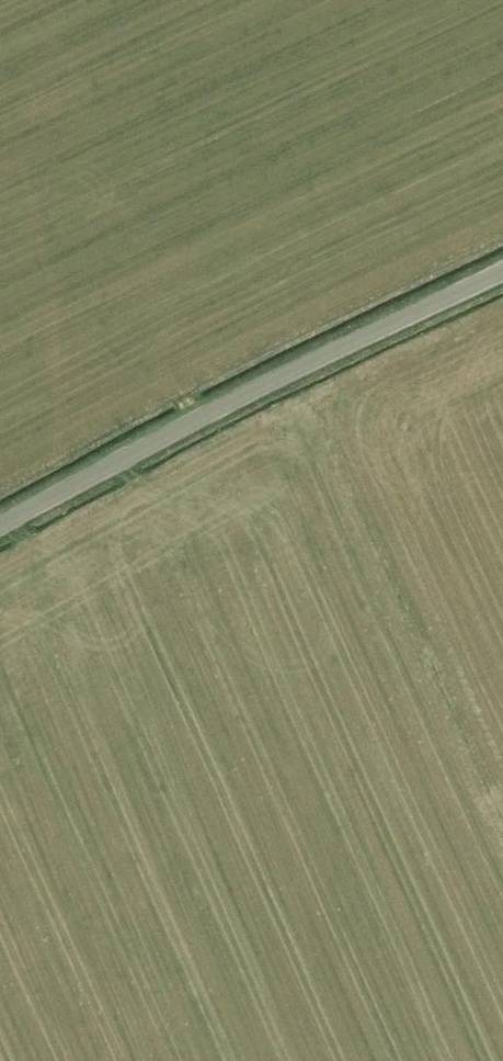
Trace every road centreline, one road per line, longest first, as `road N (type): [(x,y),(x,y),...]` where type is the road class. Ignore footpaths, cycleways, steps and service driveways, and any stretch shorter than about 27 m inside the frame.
road 1 (unclassified): [(0,527),(247,394),(502,271)]

